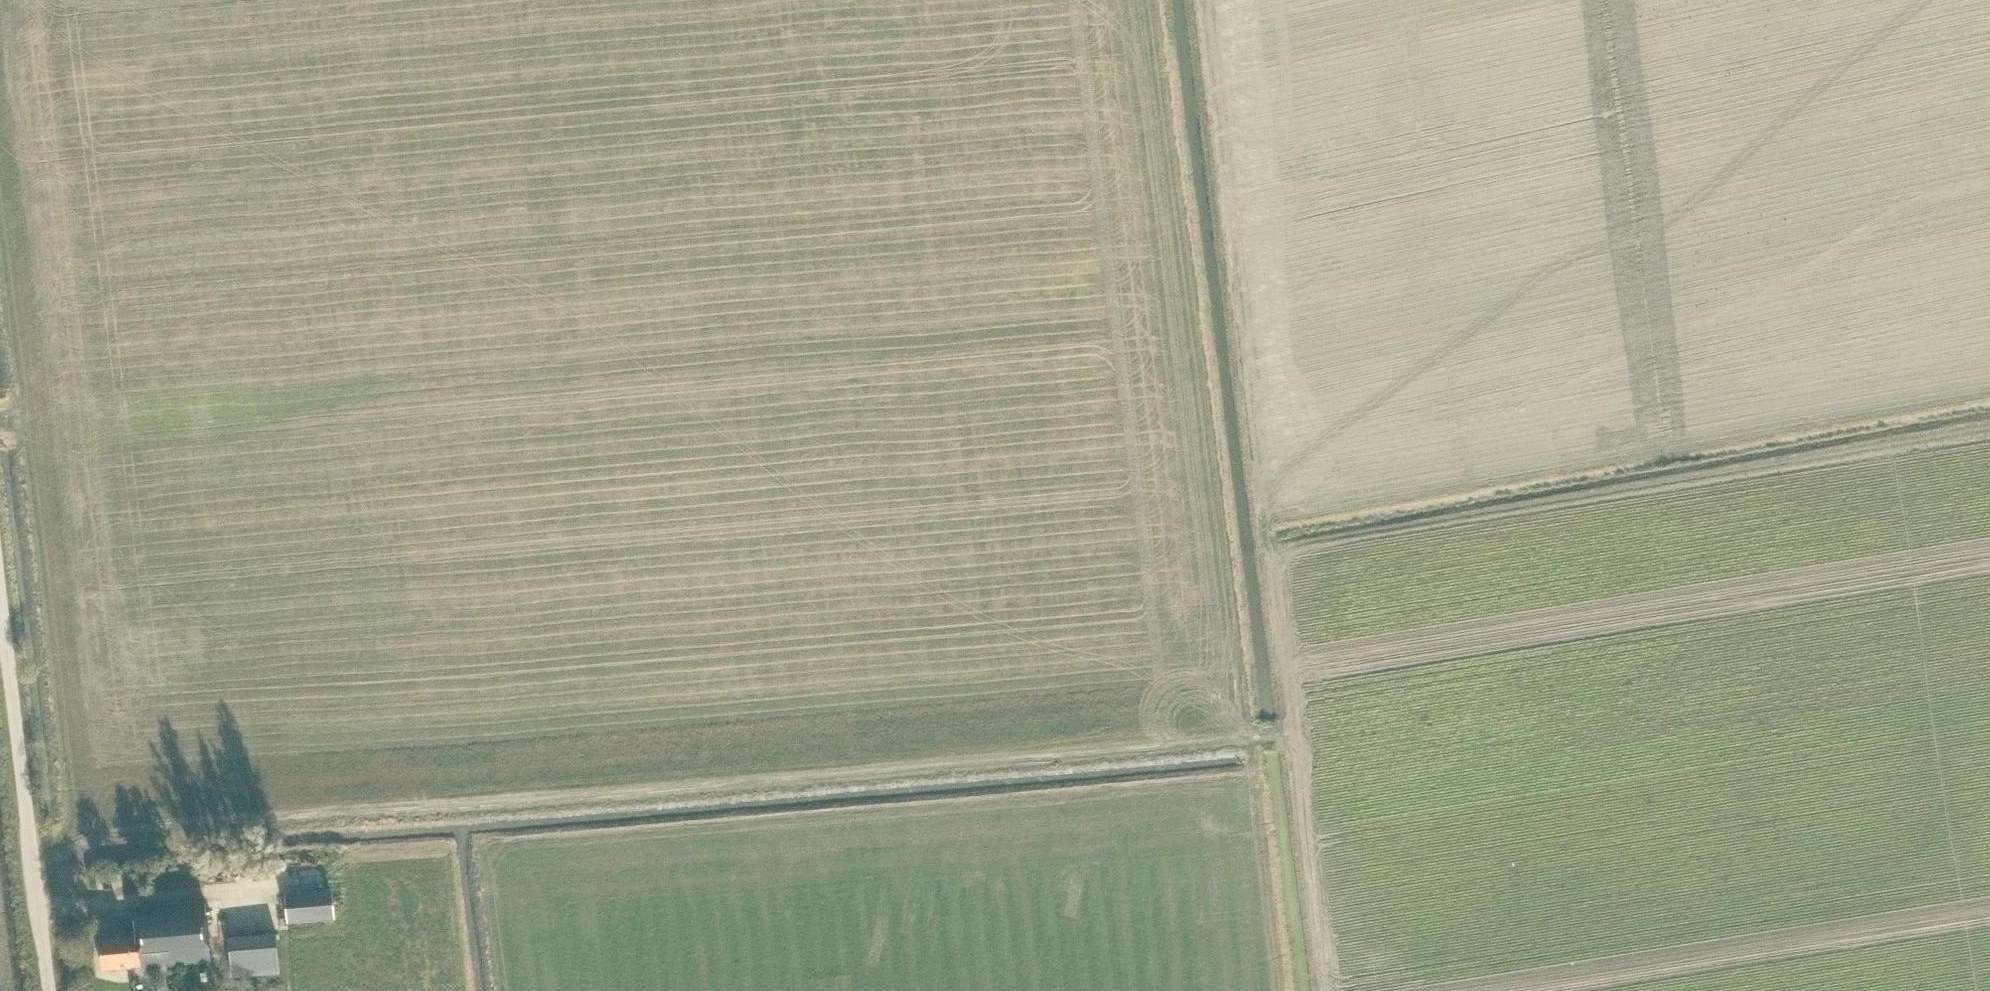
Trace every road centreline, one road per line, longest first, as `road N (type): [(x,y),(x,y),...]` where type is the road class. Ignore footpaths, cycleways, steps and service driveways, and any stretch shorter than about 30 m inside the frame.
road 1 (unclassified): [(47,990),(0,616)]

